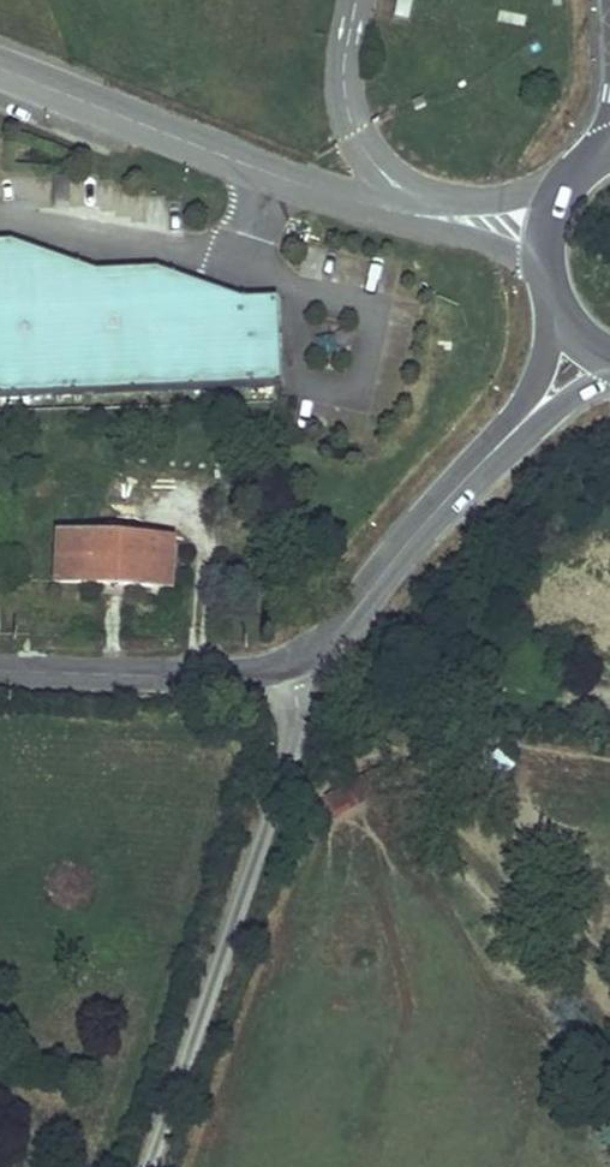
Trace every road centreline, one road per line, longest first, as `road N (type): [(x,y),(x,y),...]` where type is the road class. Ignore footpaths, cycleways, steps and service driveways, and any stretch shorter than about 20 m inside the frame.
road 1 (unclassified): [(149,1166),(300,732),(288,666)]
road 2 (unclassified): [(0,68),(274,175),(416,215)]
road 3 (unclassified): [(0,672),(231,677),(288,666)]
road 4 (unclassified): [(288,666),(328,640),(487,459)]
road 5 (unclassified): [(554,312),(538,374),(487,459)]
road 6 (unclassified): [(569,178),(416,215)]
road 7 (unclassified): [(487,459),(609,378)]
road 8 (unclassified): [(416,215),(541,274)]

